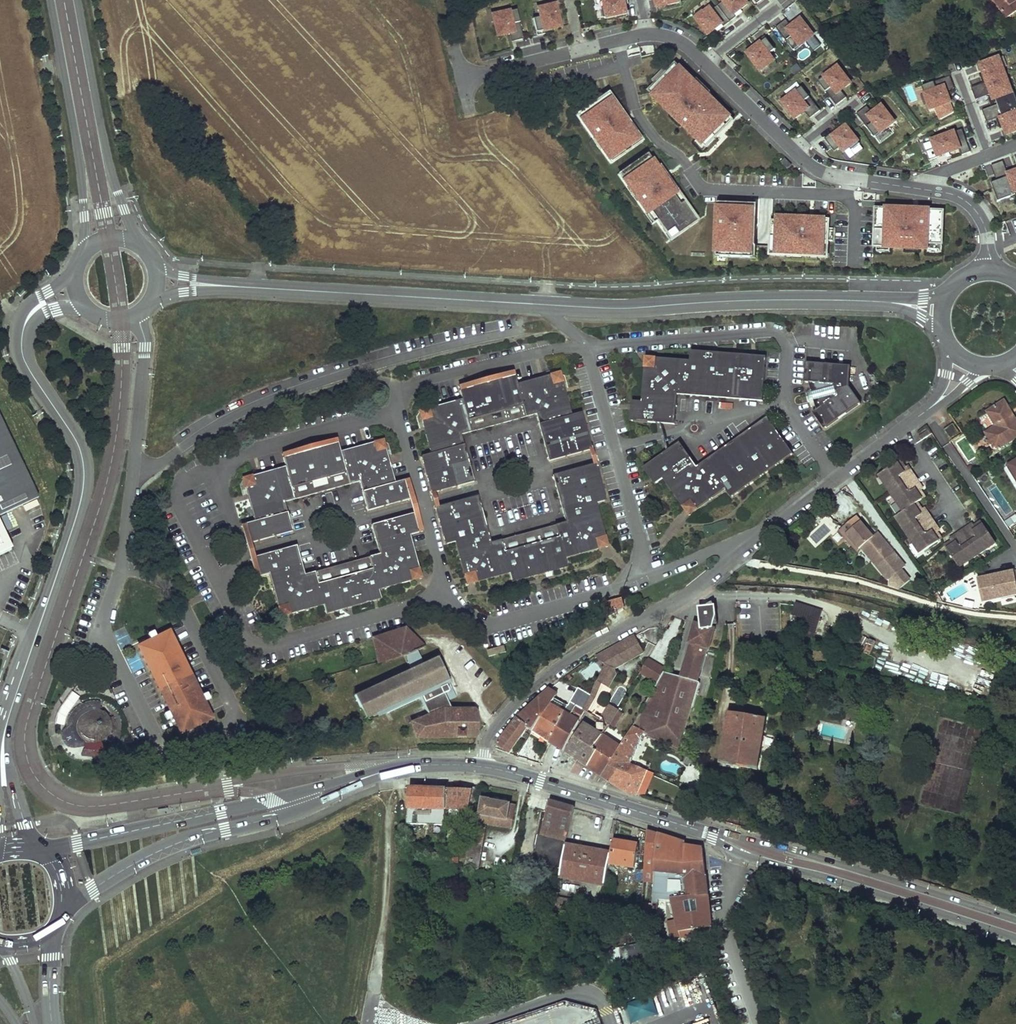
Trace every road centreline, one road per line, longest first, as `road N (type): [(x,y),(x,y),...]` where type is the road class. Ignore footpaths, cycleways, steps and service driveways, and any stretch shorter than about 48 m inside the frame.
road 1 (tertiary): [(235,287),(611,309),(888,303)]
road 2 (primary): [(66,909),(162,849),(305,808),(383,771)]
road 3 (primary): [(383,771),(45,851)]
road 4 (residential): [(651,614),(690,594),(927,411)]
road 5 (residential): [(617,40),(640,119),(701,187),(847,199),(849,178)]
road 6 (tertiary): [(34,641),(80,506),(84,468),(74,436),(28,367)]
road 7 (primary): [(739,844),(763,861),(1015,938)]
road 8 (primary): [(1015,920),(797,851),(739,844)]
road 9 (primary): [(483,767),(739,844)]
road 10 (tertiary): [(50,0),(81,168),(86,251)]
road 11 (tertiary): [(137,244),(109,166),(78,0)]
road 12 (residential): [(651,614),(537,683),(491,732),(483,767)]
road 13 (tertiary): [(36,849),(8,755),(34,641)]
road 14 (unclassified): [(757,1023),(728,926),(739,844)]
road 15 (residential): [(617,40),(461,79)]
road 16 (tertiary): [(76,269),(19,320),(19,352),(28,367)]
road 17 (residential): [(794,151),(704,63)]

